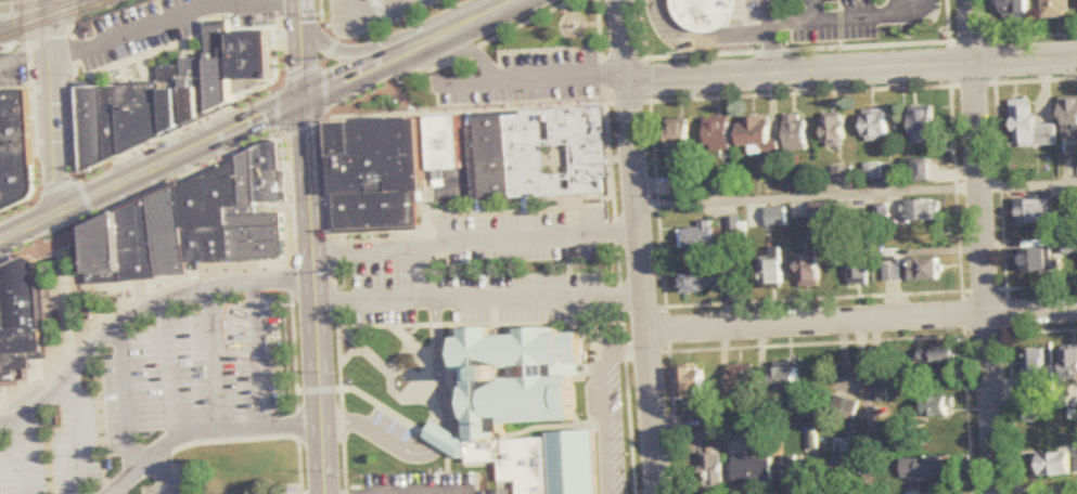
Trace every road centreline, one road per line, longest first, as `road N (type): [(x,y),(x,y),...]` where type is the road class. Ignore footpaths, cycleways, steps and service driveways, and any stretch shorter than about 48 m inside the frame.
road 1 (residential): [(1076,57),(440,90)]
road 2 (residential): [(622,0),(659,493)]
road 3 (residential): [(971,0),(997,493)]
road 4 (residential): [(1076,311),(650,333)]
road 5 (secondary): [(307,99),(322,427)]
road 6 (residential): [(53,65),(208,6),(302,0)]
road 7 (residential): [(50,0),(60,210)]
road 8 (secondary): [(0,238),(167,161)]
road 9 (secondary): [(167,161),(307,99)]
road 10 (secondary): [(414,49),(346,54),(326,46),(302,11)]

